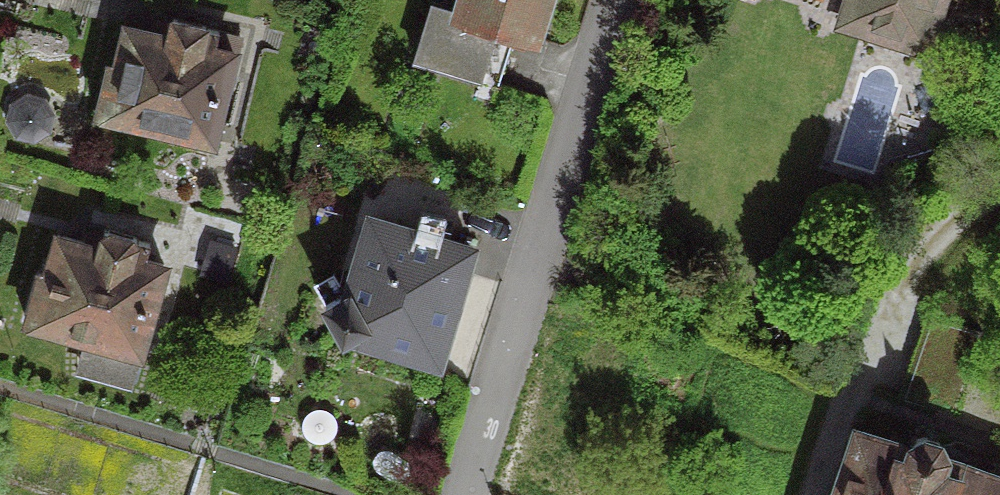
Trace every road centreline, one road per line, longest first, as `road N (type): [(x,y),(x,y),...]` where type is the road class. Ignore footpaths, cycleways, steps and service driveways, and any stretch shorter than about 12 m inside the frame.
road 1 (residential): [(621,0),(473,494)]

